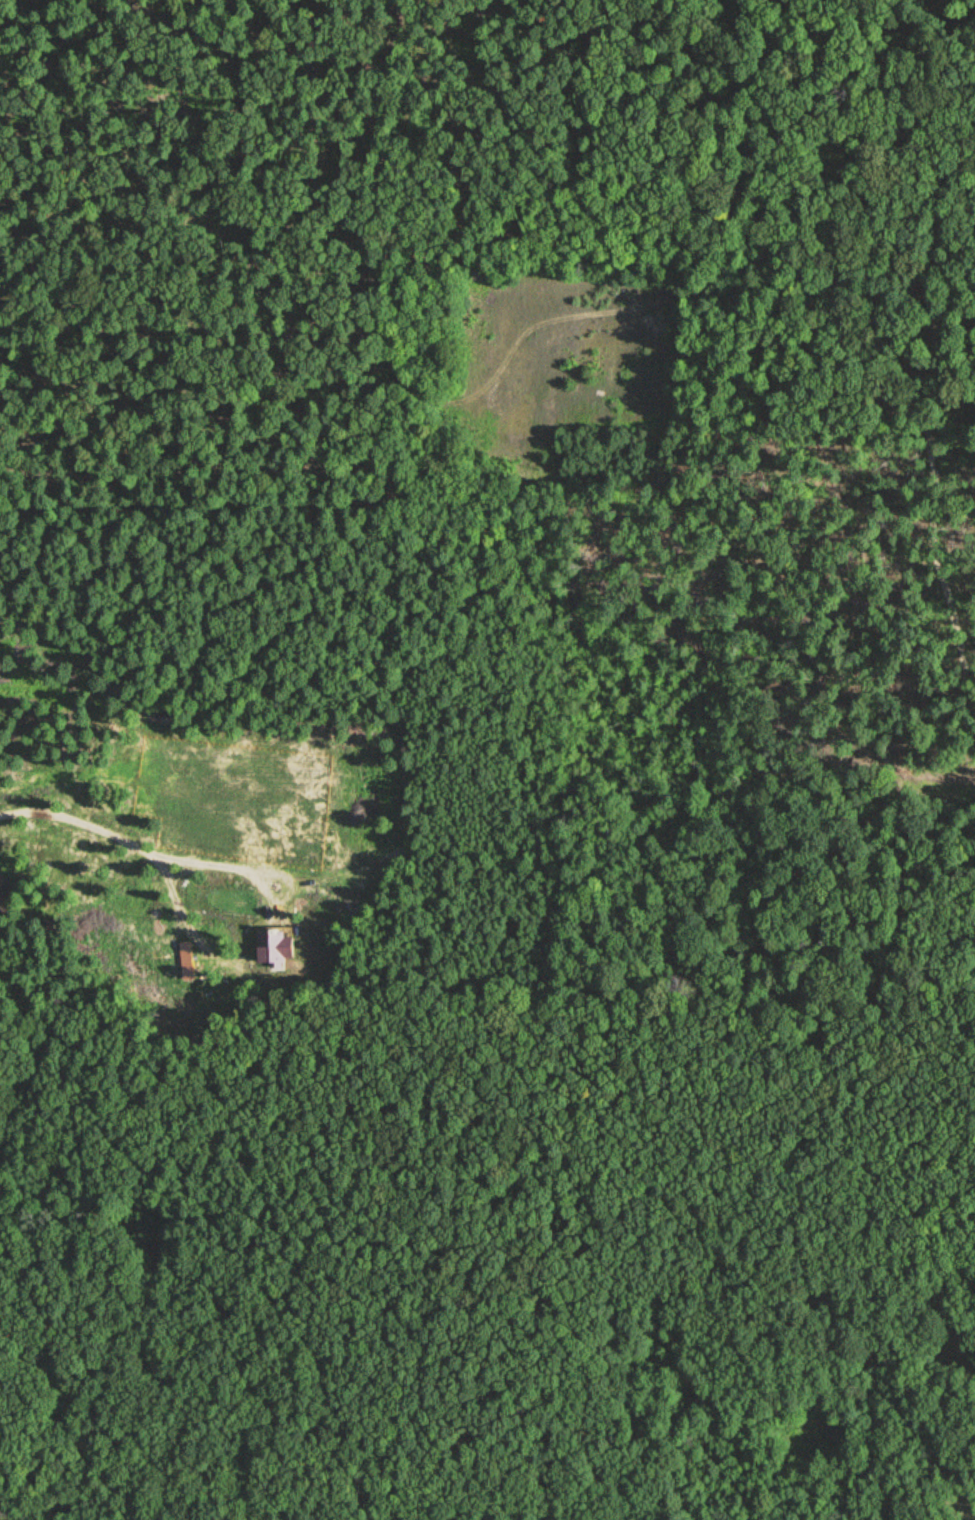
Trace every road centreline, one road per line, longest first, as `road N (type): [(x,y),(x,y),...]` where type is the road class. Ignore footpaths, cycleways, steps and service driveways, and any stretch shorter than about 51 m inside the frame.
road 1 (track): [(0,504),(385,500),(475,431),(503,360),(529,323),(719,285),(947,297)]
road 2 (track): [(297,892),(349,865),(390,855),(418,860),(464,941),(624,1071),(630,1090),(612,1138),(607,1207),(645,1427)]
road 3 (residential): [(974,660),(934,403),(946,338),(955,124),(947,78),(916,0)]
road 4 (track): [(630,1090),(792,1121),(974,1103)]
road 5 (track): [(0,816),(68,816),(146,849),(184,888),(218,948)]
road 6 (track): [(154,856),(270,872),(297,892),(300,909)]

